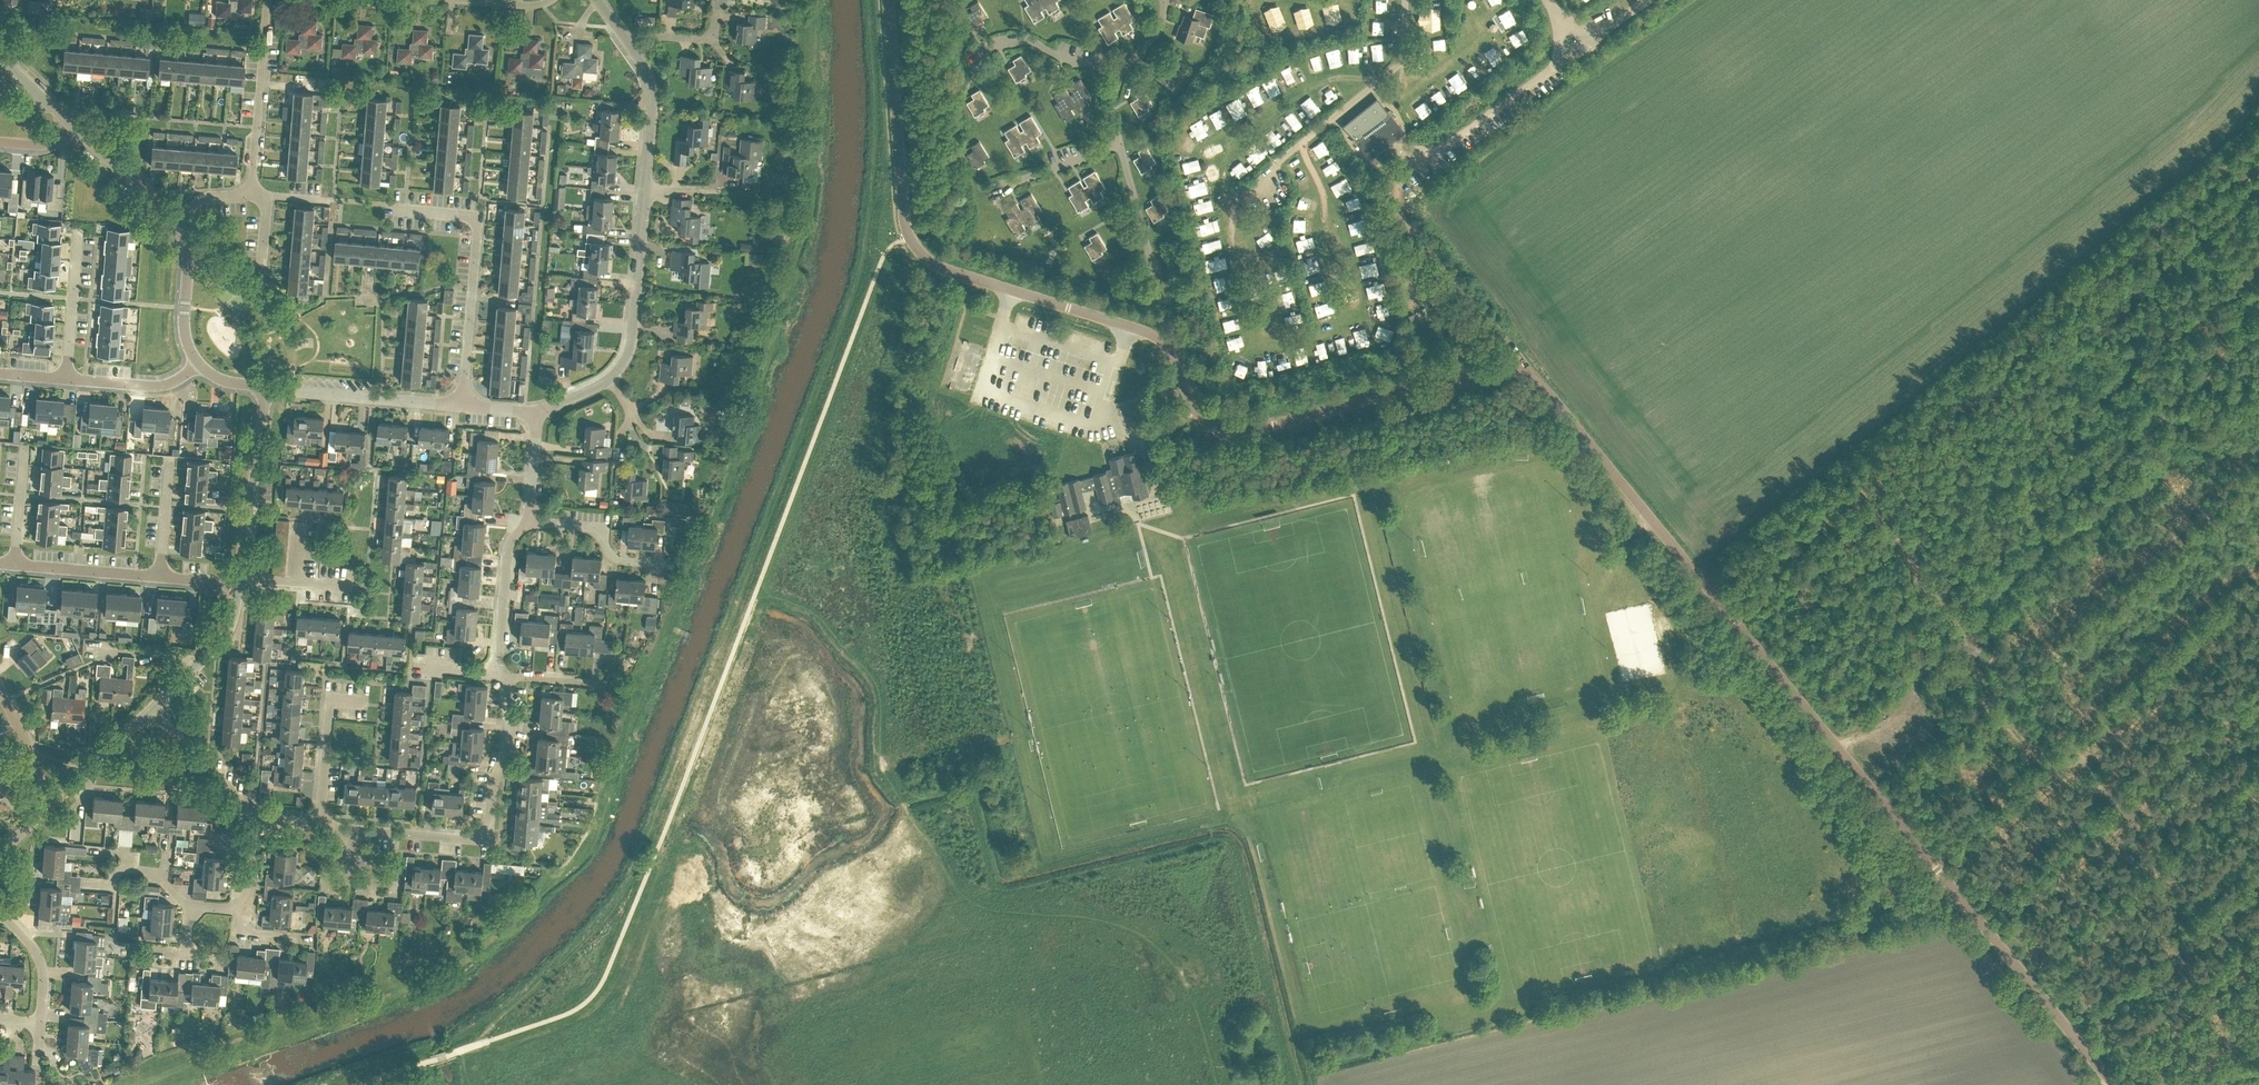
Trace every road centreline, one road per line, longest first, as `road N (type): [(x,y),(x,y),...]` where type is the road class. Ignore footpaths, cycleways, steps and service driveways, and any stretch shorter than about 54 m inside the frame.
road 1 (unclassified): [(2114,1084),(1532,375),(1483,372),(1232,432),(1200,415),(1158,338),(931,260),(904,225),(889,0)]
road 2 (track): [(1519,370),(1396,210),(1393,187),(1581,45)]
road 3 (track): [(1960,637),(2258,381)]
road 4 (residential): [(352,829),(457,836),(488,830),(512,720),(505,677)]
road 5 (residential): [(462,404),(478,215),(388,205)]
road 6 (unclassified): [(267,387),(462,404)]
road 7 (unclassified): [(610,376),(632,333),(644,187)]
road 8 (residential): [(252,193),(269,0)]
road 9 (unclassified): [(245,577),(267,387)]
road 10 (track): [(1836,746),(1897,713),(1929,664),(1960,637)]
road 11 (residential): [(319,825),(330,698),(369,701)]
road 12 (residential): [(496,670),(511,539),(531,519)]
road 13 (unclassified): [(152,708),(230,627),(238,583)]
road 14 (residential): [(672,566),(624,562),(588,526),(531,519)]
road 15 (residential): [(152,708),(260,821)]
road 16 (residential): [(66,379),(79,226)]
road 17 (unclassified): [(178,224),(69,122)]
road 18 (unclassified): [(199,364),(184,330),(189,250),(178,224)]
road 19 (residential): [(159,575),(15,562)]
road 20 (unclassified): [(644,187),(654,97),(634,50)]
road 21 (residential): [(66,379),(166,384),(199,364)]
road 22 (unclassified): [(51,801),(152,708)]
road 23 (residential): [(0,911),(41,969),(38,1023)]
road 24 (unclassified): [(51,801),(0,687)]
road 25 (residential): [(634,50),(658,37),(711,38),(719,0)]

